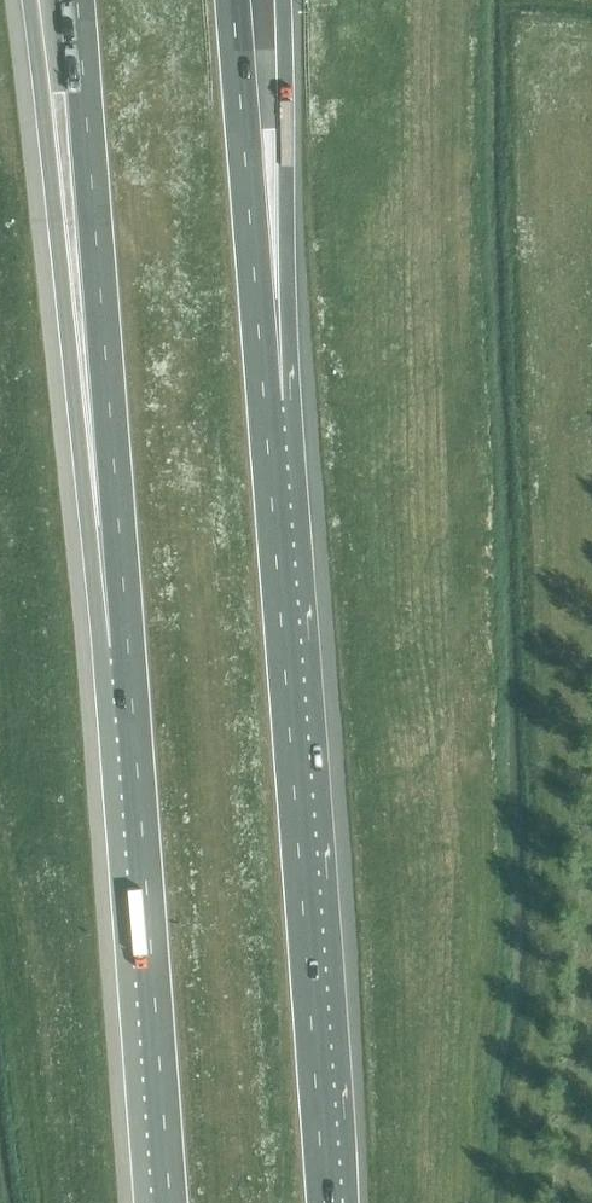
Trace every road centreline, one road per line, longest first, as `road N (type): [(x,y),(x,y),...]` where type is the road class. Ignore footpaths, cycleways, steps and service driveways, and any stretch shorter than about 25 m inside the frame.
road 1 (motorway): [(325,1202),(267,408)]
road 2 (motorway): [(29,0),(130,643)]
road 3 (motorway): [(78,0),(130,643)]
road 4 (motorway): [(130,643),(171,1202)]
road 5 (motorway): [(267,408),(233,0)]
road 6 (motorway): [(267,408),(286,131),(283,0)]

